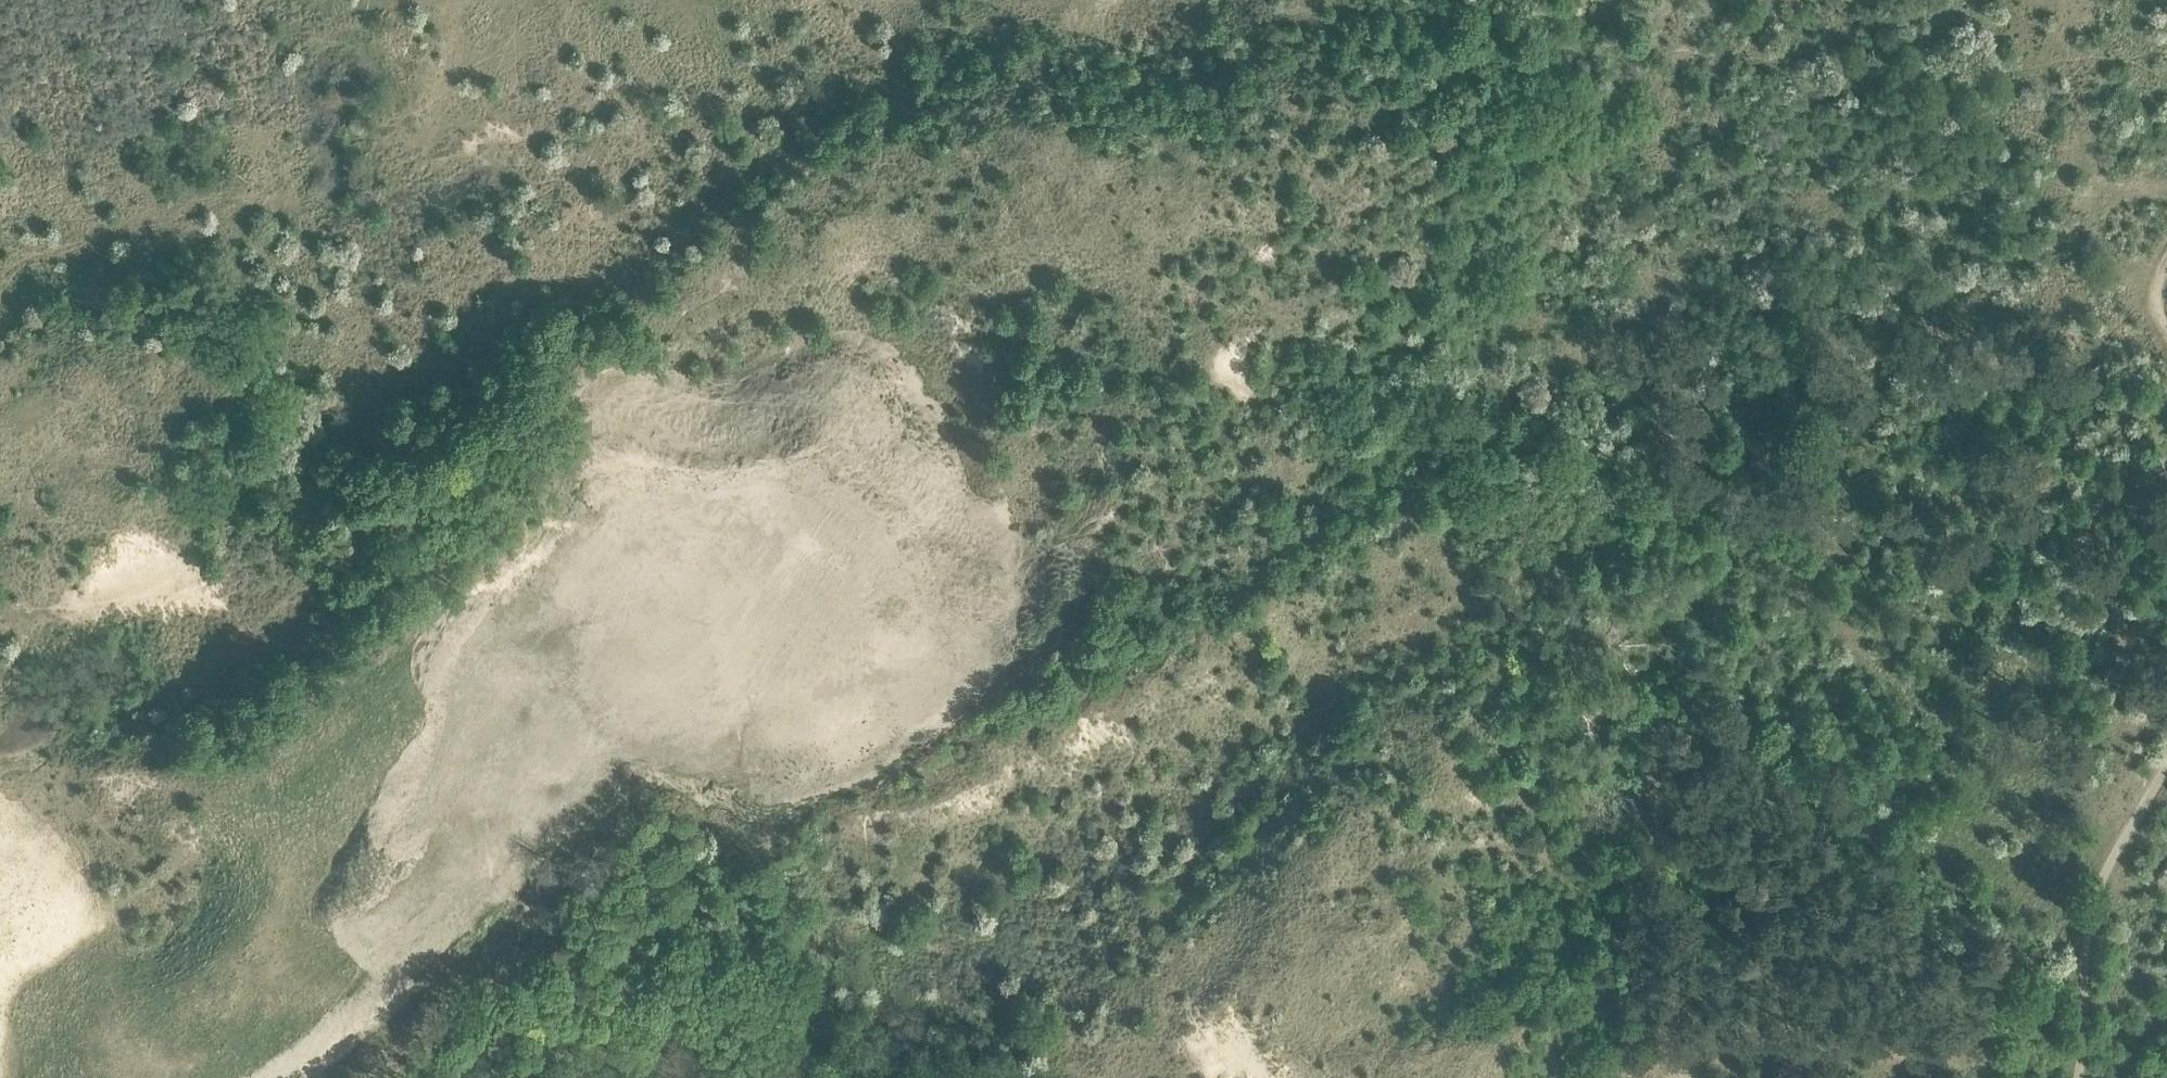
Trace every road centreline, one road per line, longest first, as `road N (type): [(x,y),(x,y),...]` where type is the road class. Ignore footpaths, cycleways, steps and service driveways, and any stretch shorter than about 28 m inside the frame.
road 1 (track): [(2166,464),(2096,507),(2084,547),(2108,589),(2131,664),(2166,703)]

